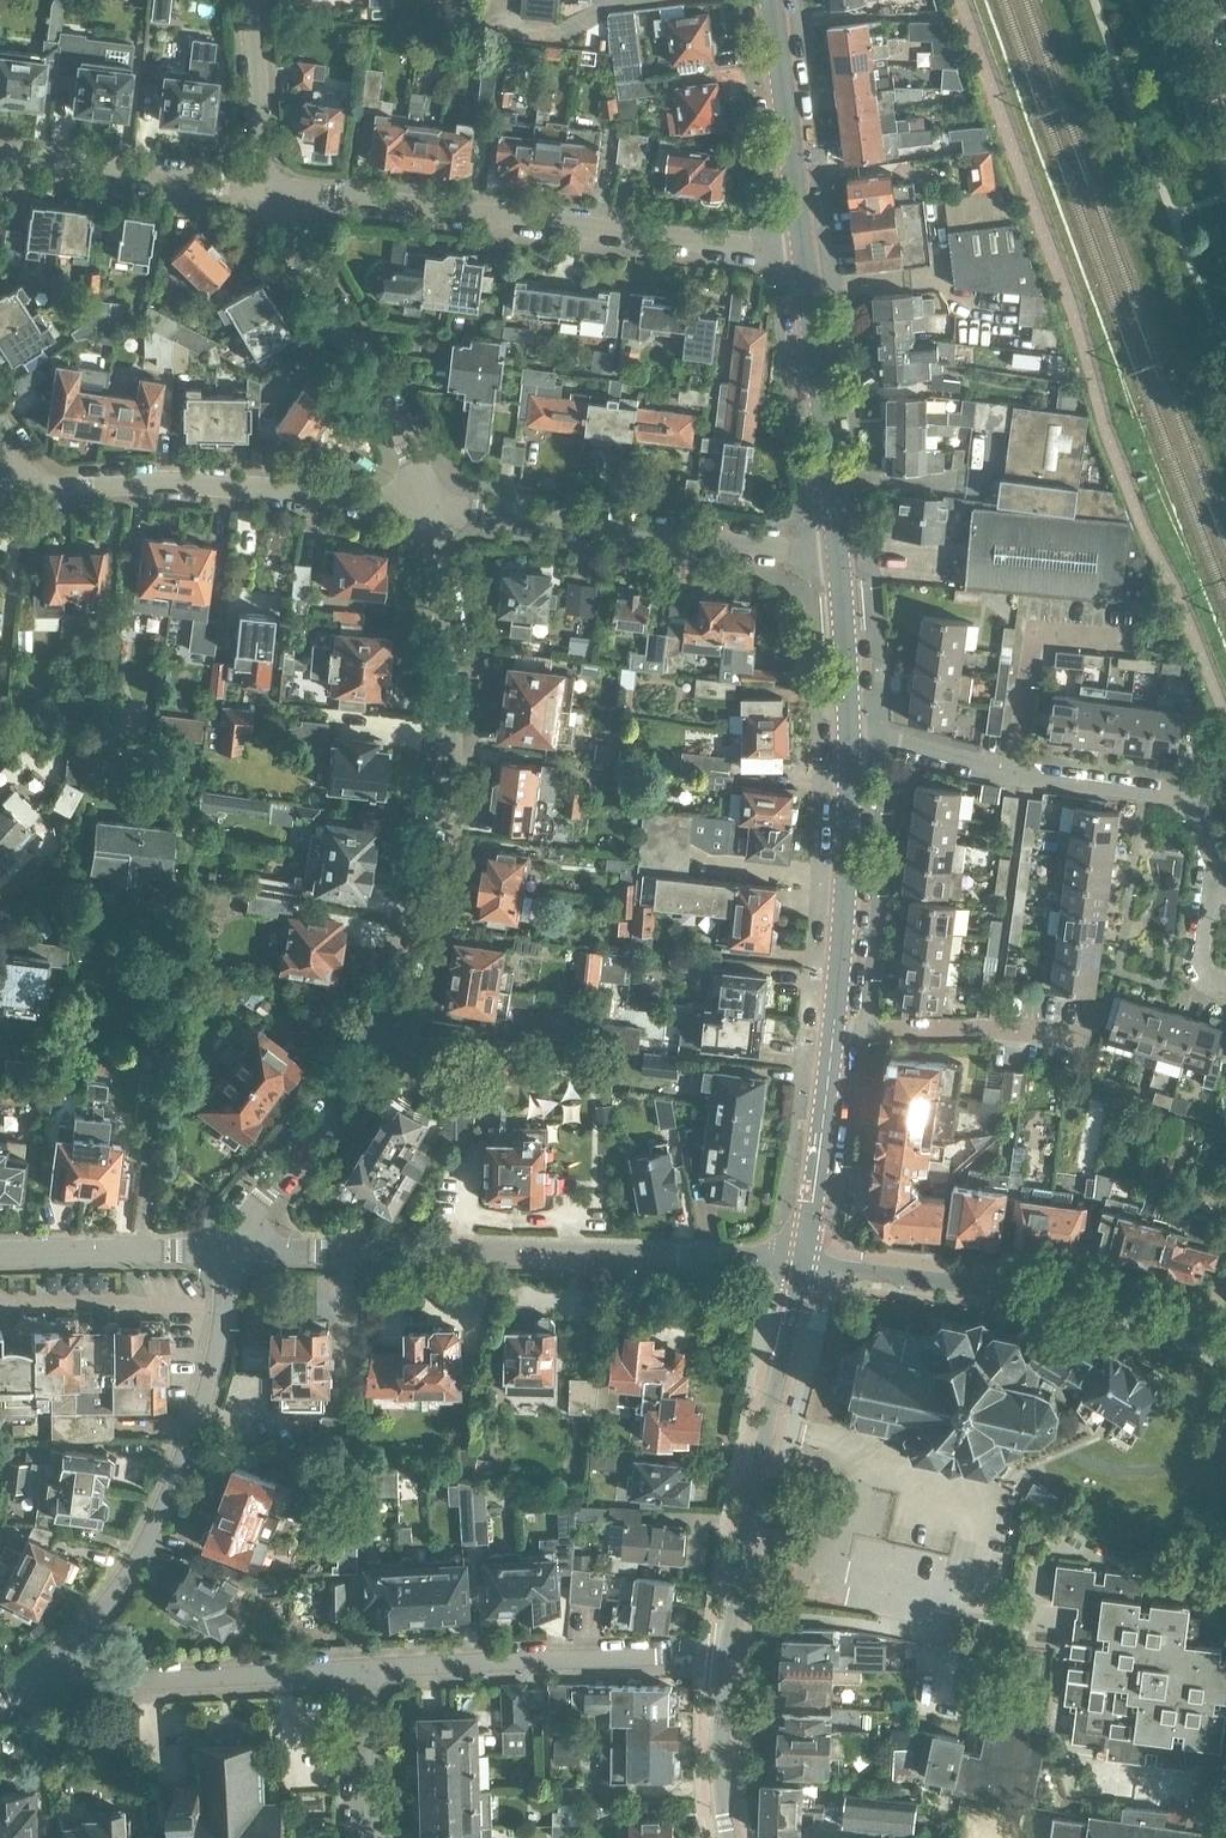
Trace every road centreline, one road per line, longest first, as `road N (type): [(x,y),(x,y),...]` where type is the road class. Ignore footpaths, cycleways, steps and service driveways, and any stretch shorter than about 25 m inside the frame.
road 1 (residential): [(228,1250),(339,1090),(415,939),(445,798),(453,656),(436,503)]
road 2 (residential): [(228,1250),(805,1260)]
road 3 (residential): [(270,181),(689,243),(803,245)]
road 4 (residential): [(21,1687),(139,1555),(218,1355),(228,1250)]
road 5 (tertiary): [(805,1260),(1102,1302),(1189,1330),(1225,1357)]
road 6 (residential): [(841,554),(436,503)]
road 7 (tertiary): [(728,1655),(805,1260)]
road 8 (residential): [(436,503),(186,481),(43,488)]
road 9 (residential): [(436,503),(270,181)]
road 10 (residential): [(366,1669),(728,1655)]
road 11 (residential): [(21,1687),(366,1669)]
road 12 (tertiary): [(841,554),(803,245)]
road 13 (tertiary): [(835,1031),(850,741)]
road 14 (residential): [(0,155),(270,181)]
road 15 (tertiary): [(803,245),(773,0)]
road 16 (residential): [(1211,862),(1189,798),(1016,769)]
road 17 (residential): [(1069,1040),(835,1031)]
road 18 (residential): [(1016,769),(1039,630),(1129,638)]
road 19 (tertiary): [(805,1260),(835,1031)]
road 20 (residential): [(0,1253),(228,1250)]
road 21 (tertiary): [(850,741),(841,554)]
road 22 (tertiary): [(728,1837),(720,1756),(728,1655)]
road 23 (residential): [(270,181),(257,0)]
road 24 (residential): [(850,741),(1016,769)]
road 25 (residential): [(360,1837),(366,1669)]
road 26 (residential): [(1225,151),(1171,0)]

